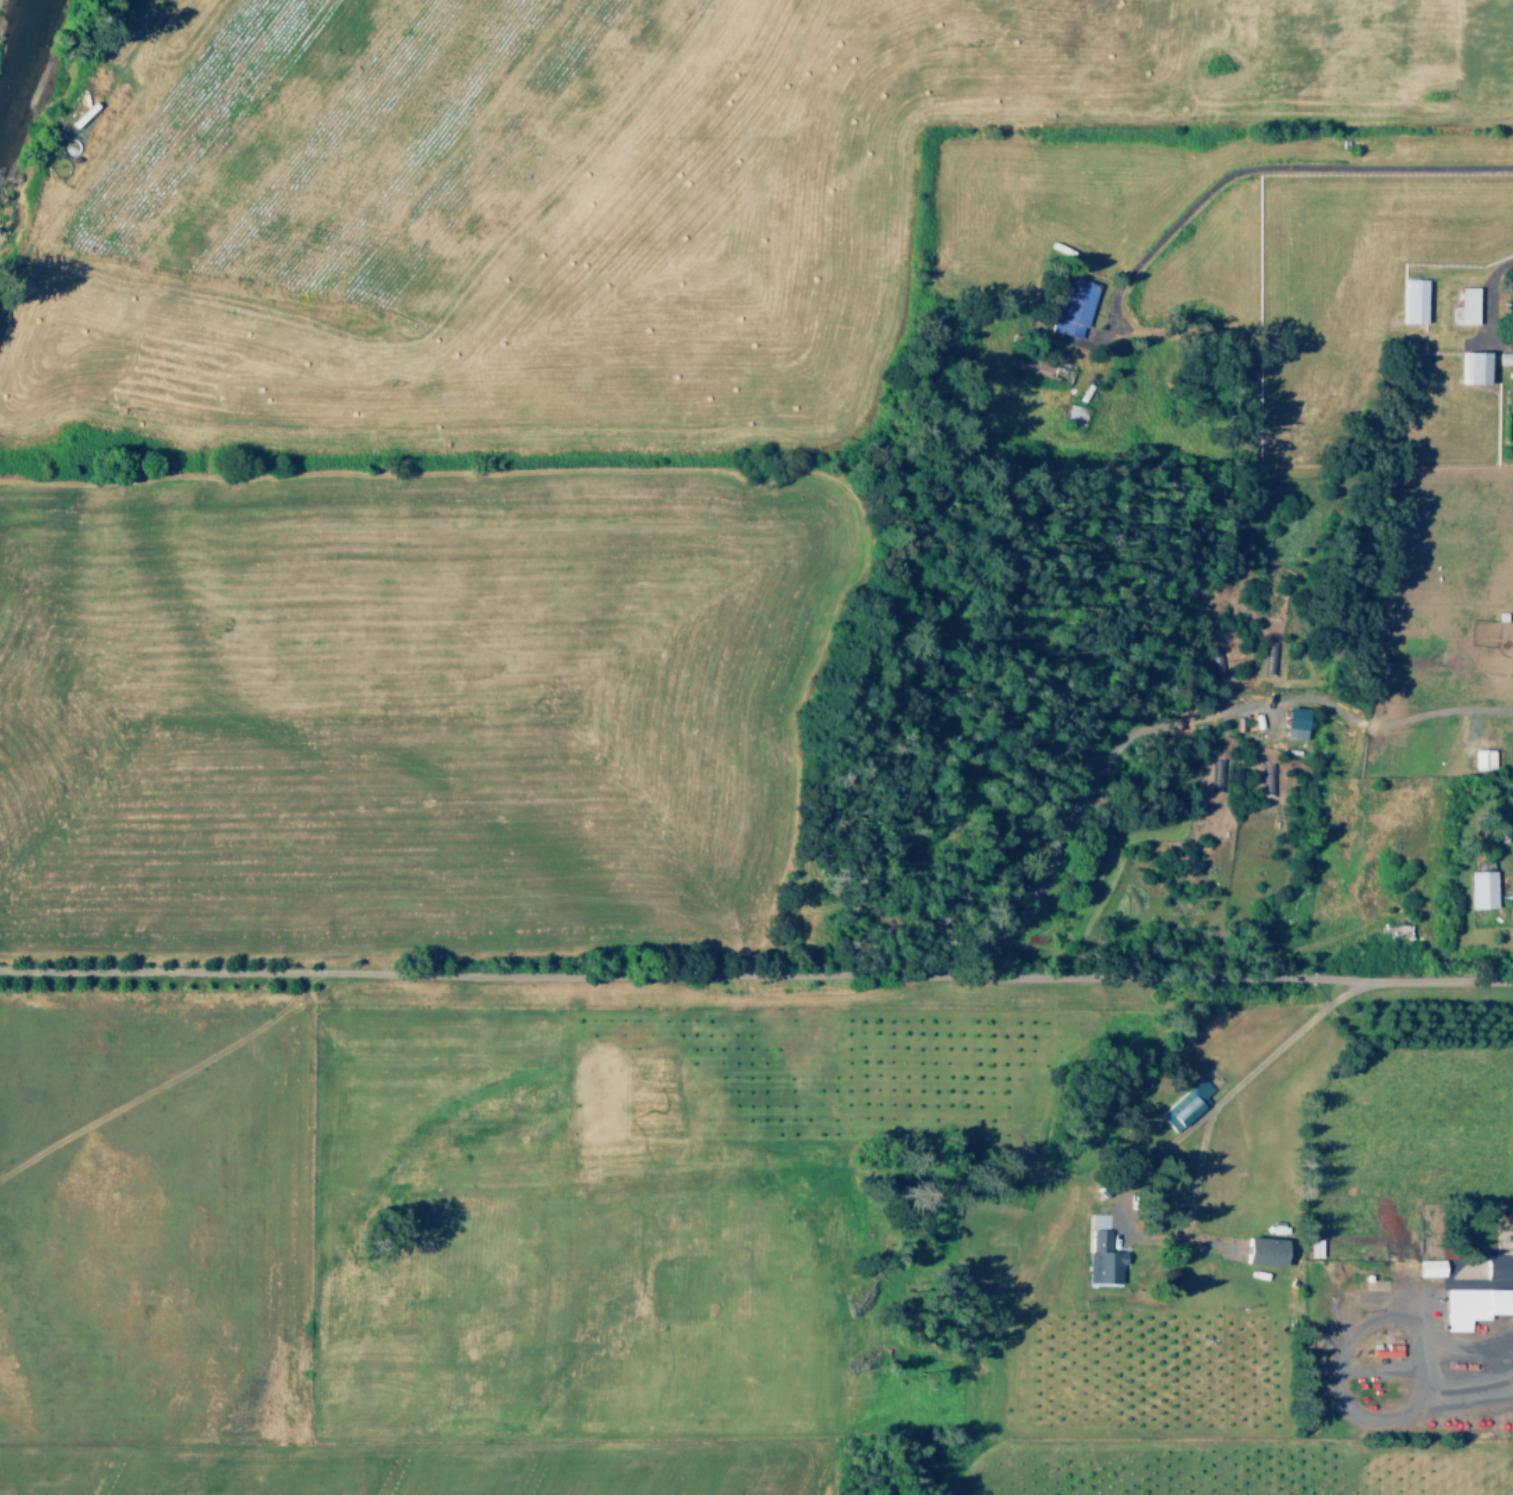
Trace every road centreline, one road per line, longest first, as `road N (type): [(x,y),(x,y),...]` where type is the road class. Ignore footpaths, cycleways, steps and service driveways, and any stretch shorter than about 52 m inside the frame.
road 1 (residential): [(1512,980),(0,969)]

